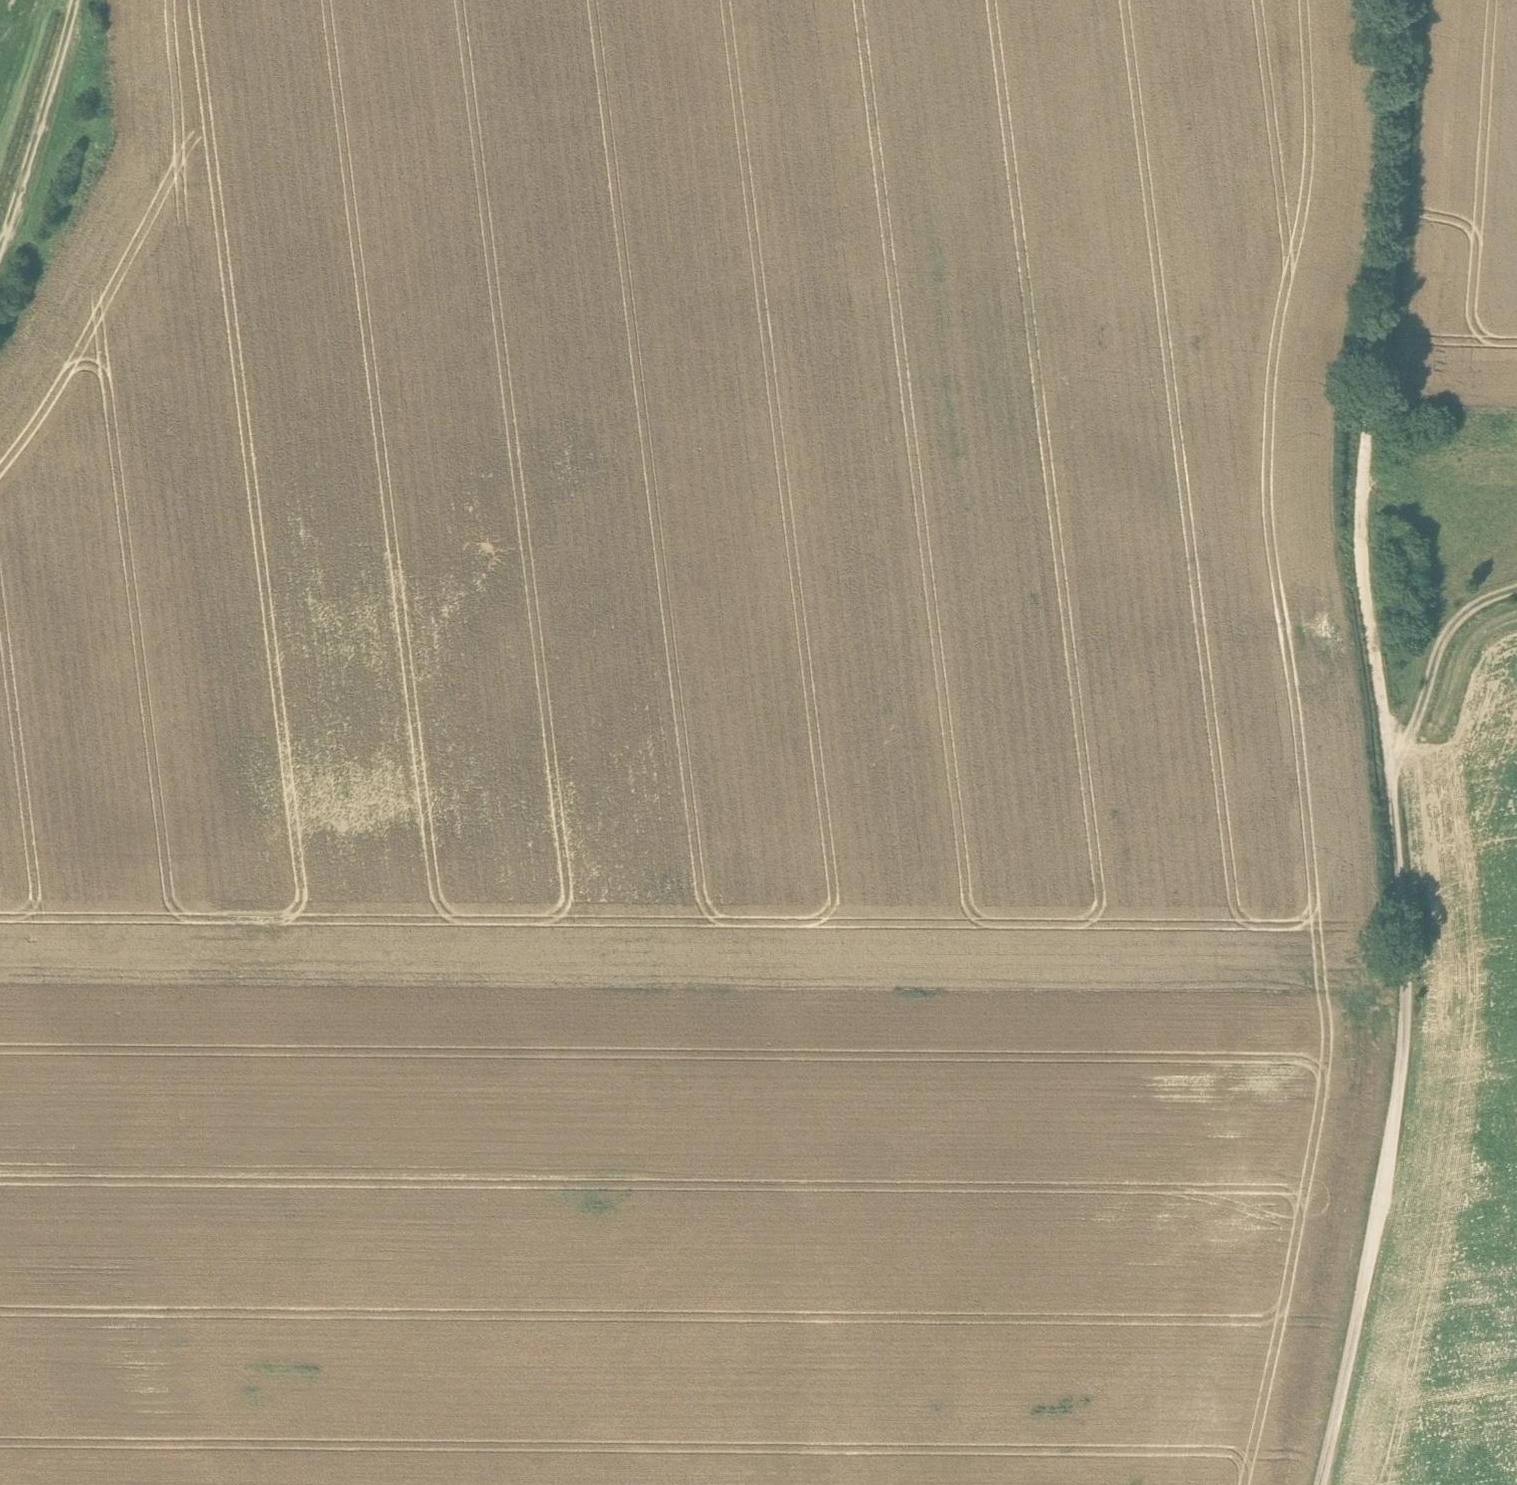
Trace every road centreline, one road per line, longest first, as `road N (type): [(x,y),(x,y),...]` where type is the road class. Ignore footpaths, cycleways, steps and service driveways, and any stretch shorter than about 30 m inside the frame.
road 1 (track): [(1319,1484),(1391,1141),(1404,1029),(1390,770),(1359,533),(1396,206),(1397,0)]
road 2 (track): [(0,243),(74,0)]
road 3 (track): [(1516,590),(1450,625),(1390,770)]

